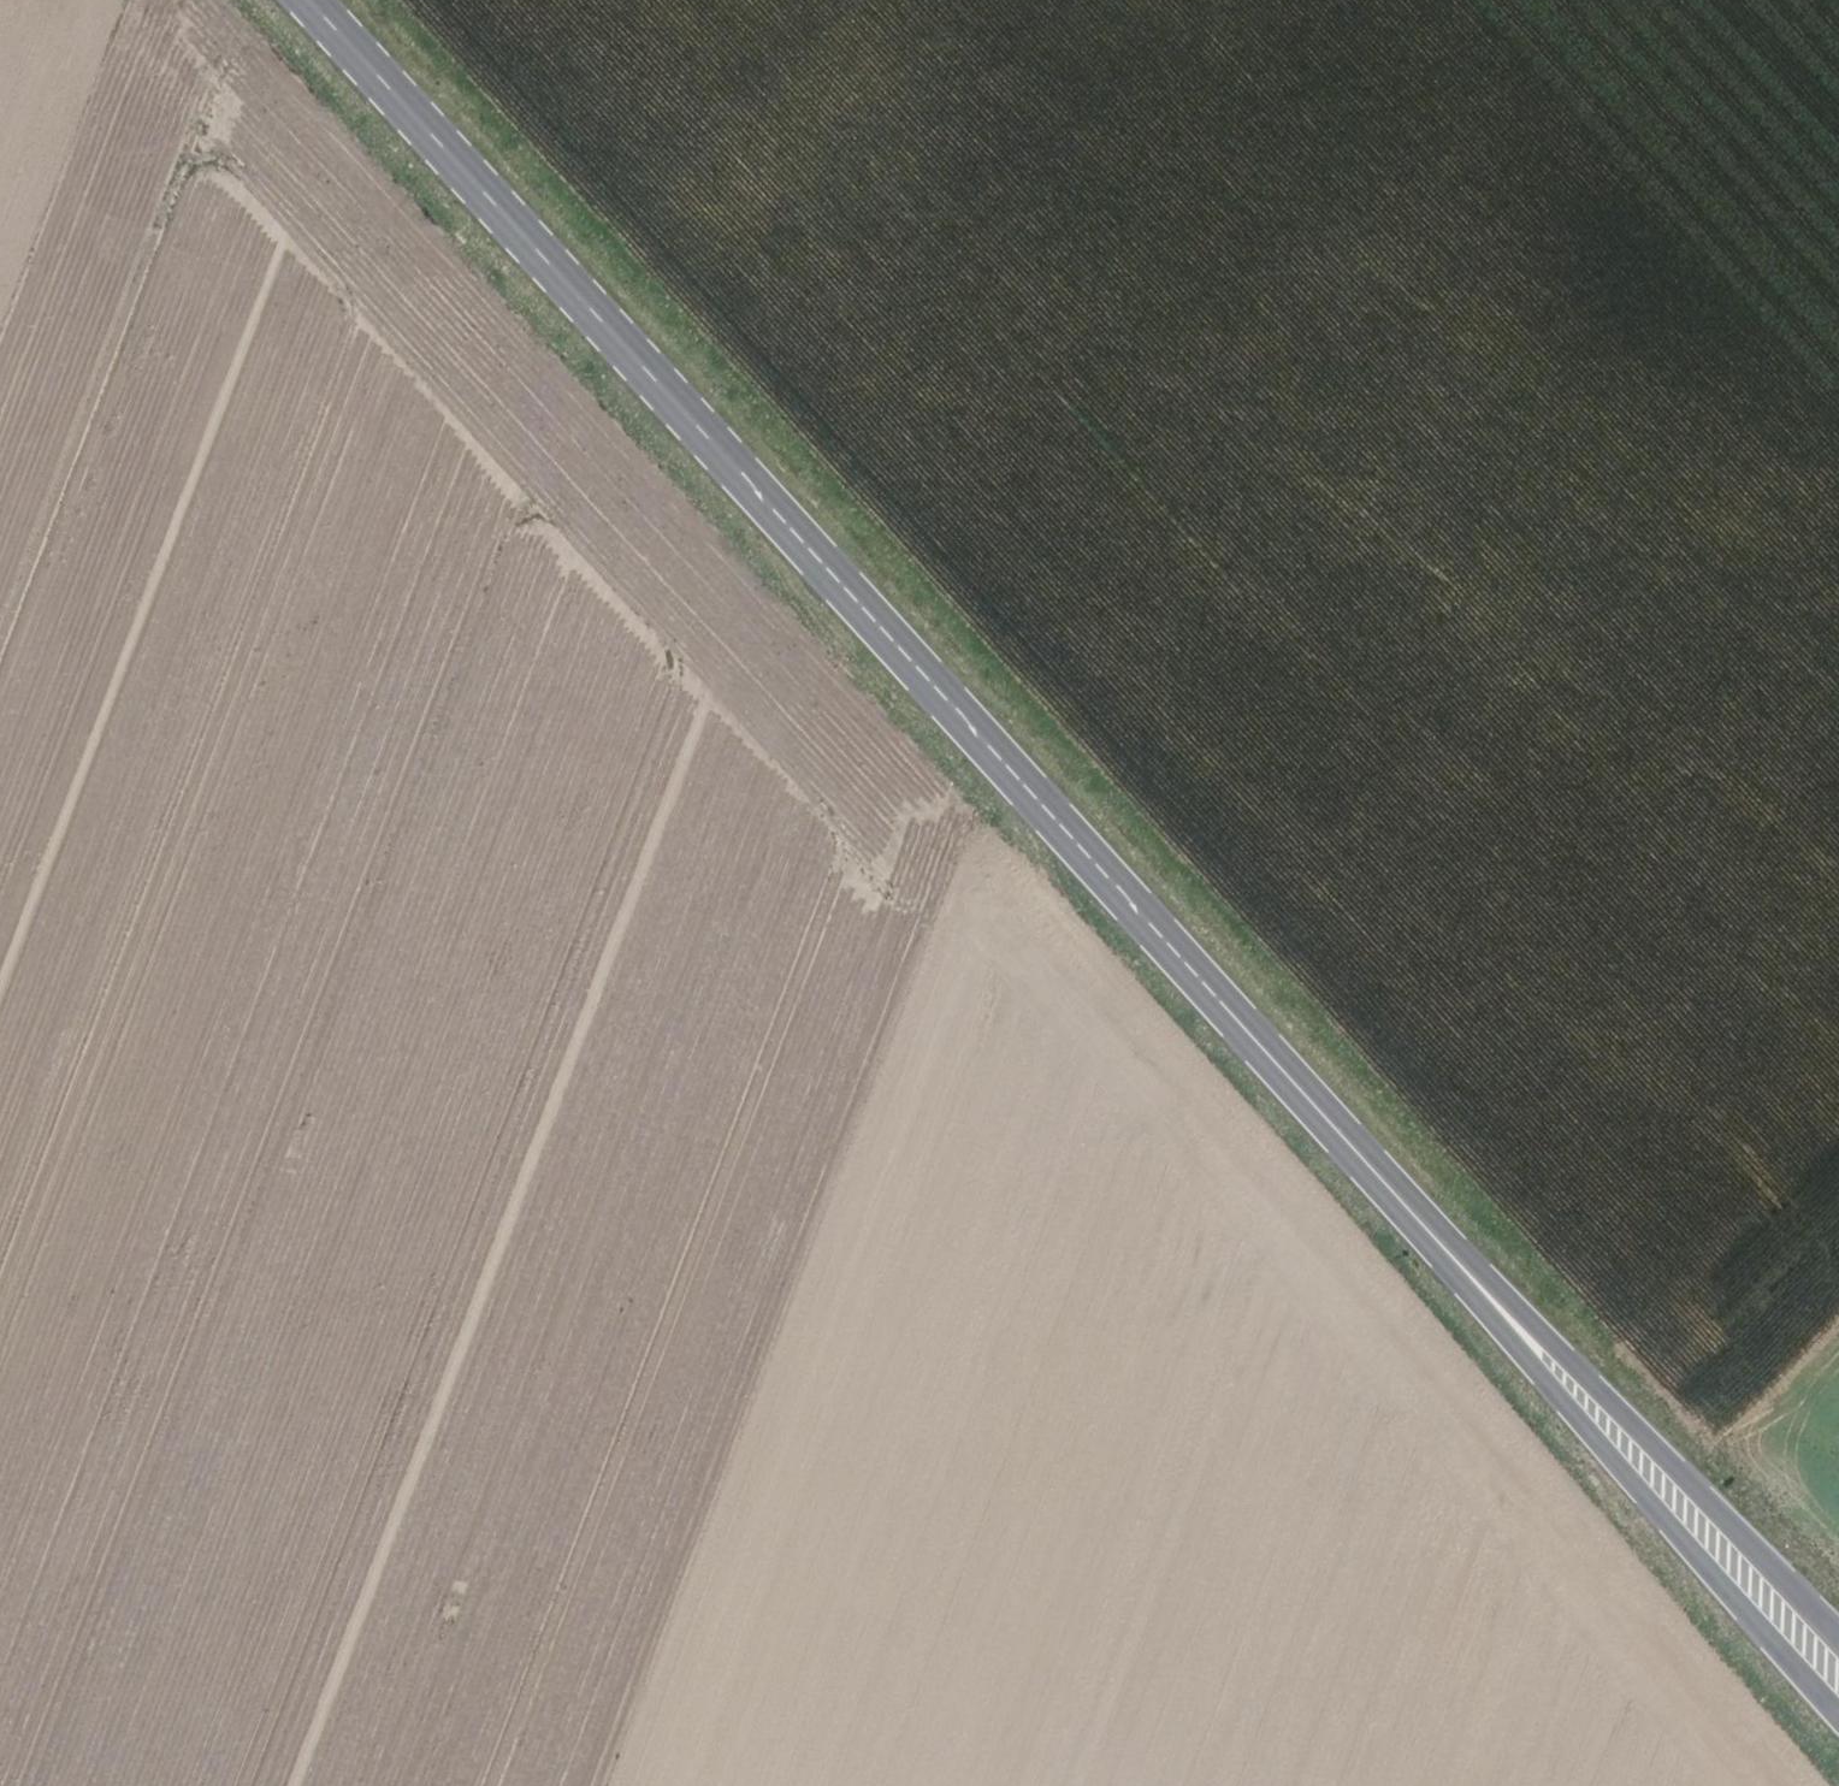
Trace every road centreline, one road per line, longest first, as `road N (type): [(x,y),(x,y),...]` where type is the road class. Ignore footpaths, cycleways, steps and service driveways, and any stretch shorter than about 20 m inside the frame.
road 1 (primary): [(1520,1330),(314,0)]
road 2 (primary): [(1520,1330),(1838,1712)]
road 3 (primary): [(1838,1640),(1520,1330)]

